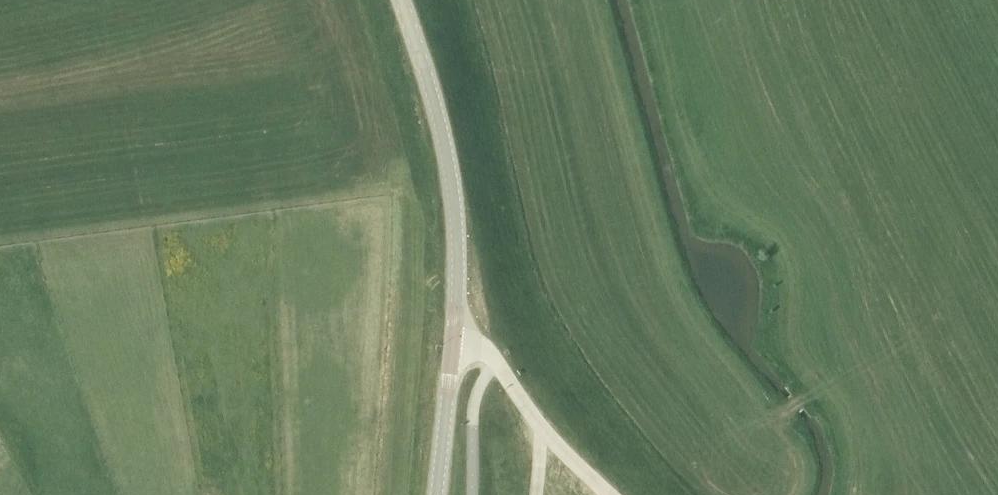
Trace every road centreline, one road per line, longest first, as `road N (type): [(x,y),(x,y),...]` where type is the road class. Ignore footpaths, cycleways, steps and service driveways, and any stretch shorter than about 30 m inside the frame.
road 1 (unclassified): [(452,350),(455,198),(403,0)]
road 2 (unclassified): [(434,494),(452,350)]

